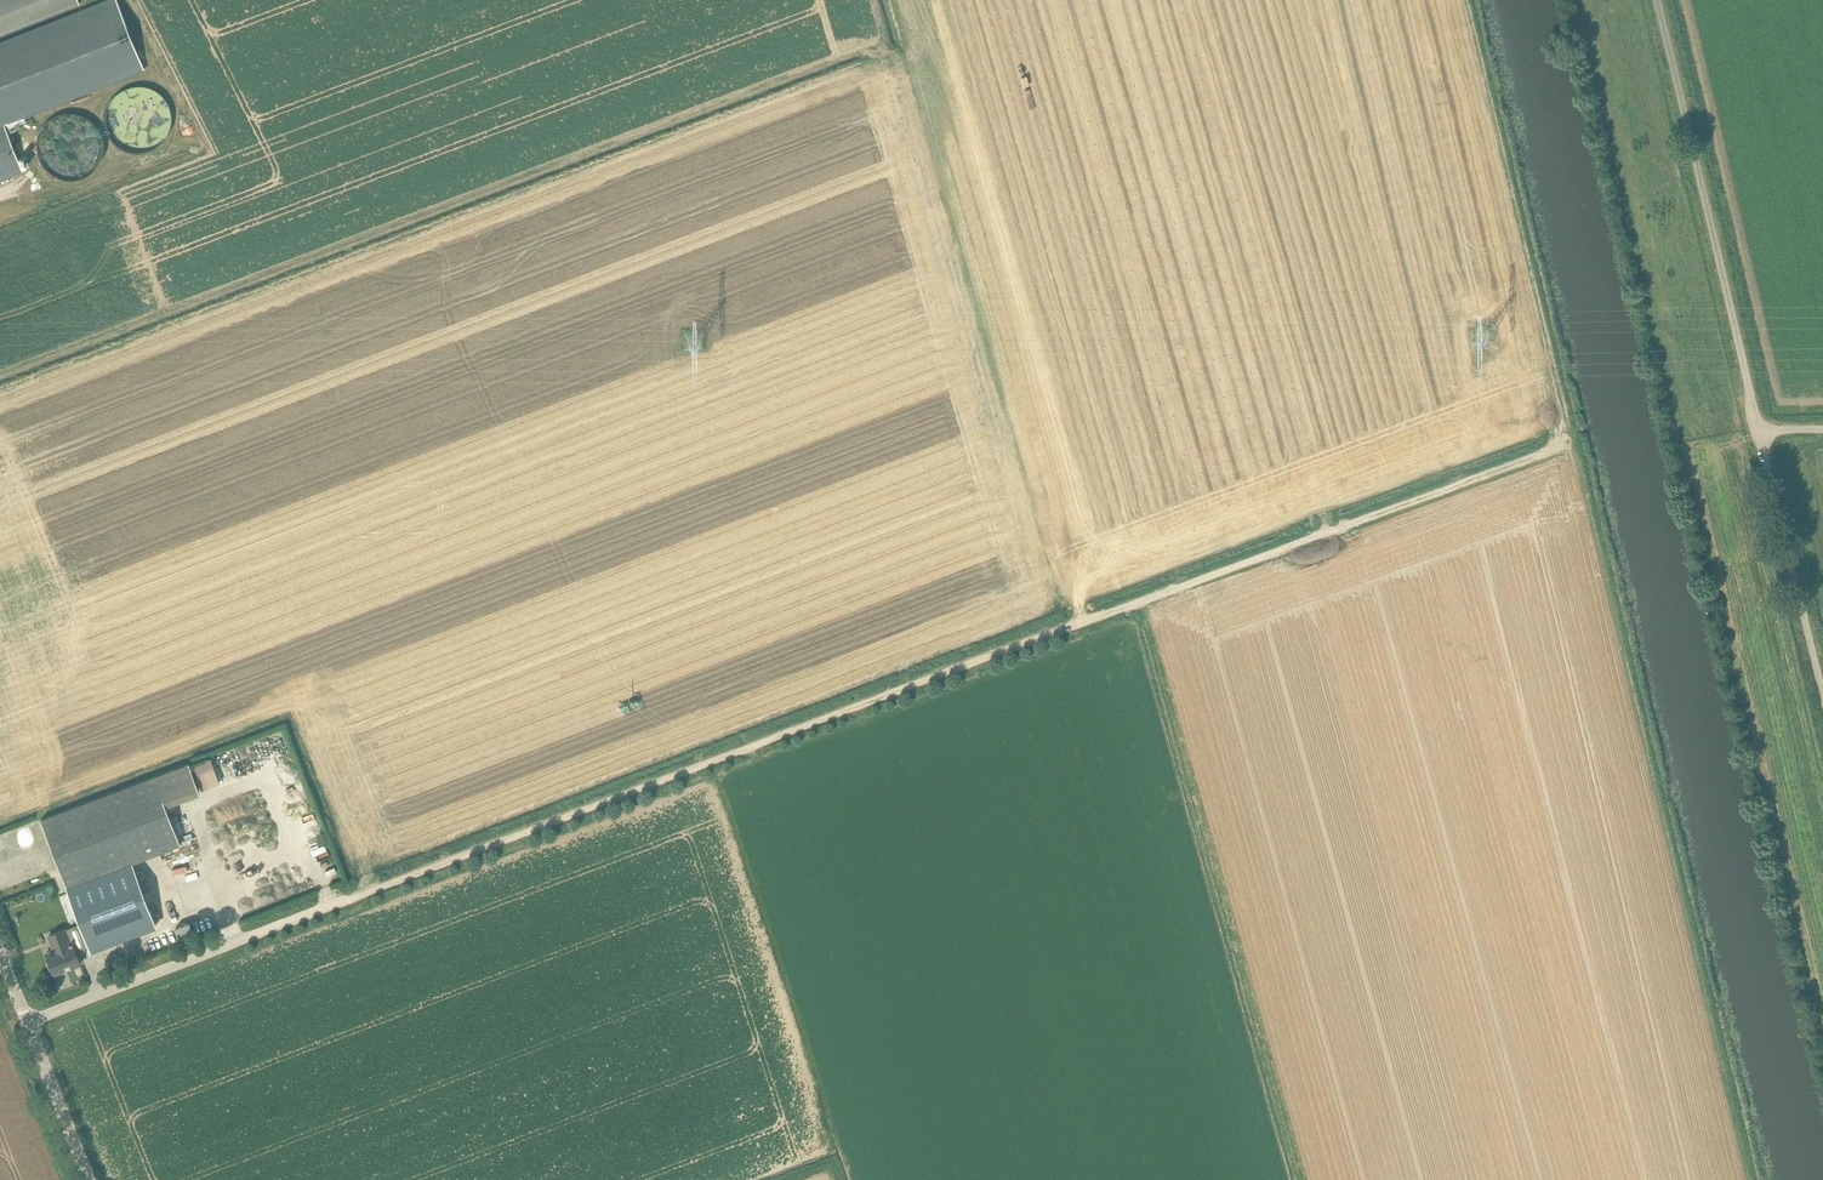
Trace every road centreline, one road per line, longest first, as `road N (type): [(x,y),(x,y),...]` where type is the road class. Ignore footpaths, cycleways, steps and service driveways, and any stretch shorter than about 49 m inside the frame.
road 1 (unclassified): [(1759,430),(1657,0)]
road 2 (unclassified): [(1822,696),(1759,430)]
road 3 (tertiary): [(90,1179),(0,947)]

